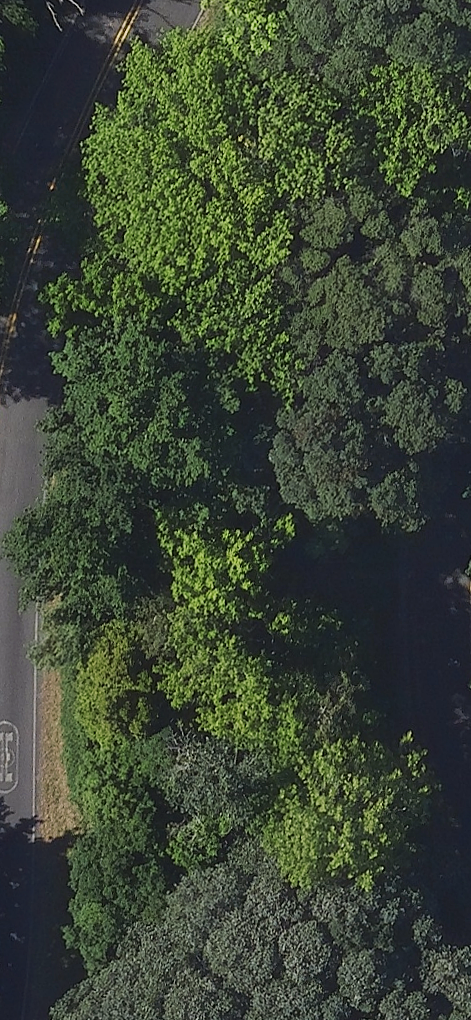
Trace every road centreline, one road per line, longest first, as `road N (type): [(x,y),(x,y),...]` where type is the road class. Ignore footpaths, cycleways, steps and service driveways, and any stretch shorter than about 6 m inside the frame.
road 1 (unclassified): [(169,0),(24,411),(0,966)]
road 2 (unclassified): [(470,741),(448,612),(470,493)]

